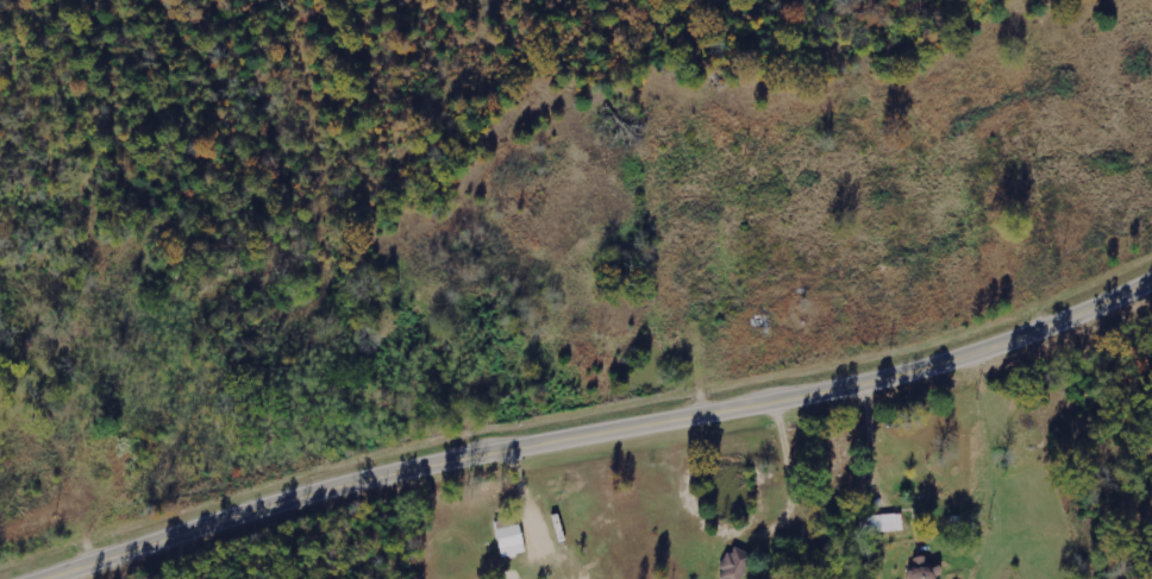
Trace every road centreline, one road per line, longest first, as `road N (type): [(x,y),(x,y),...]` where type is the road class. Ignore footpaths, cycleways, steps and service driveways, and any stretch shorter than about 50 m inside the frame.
road 1 (tertiary): [(47,578),(426,467),(963,361),(1151,280)]

